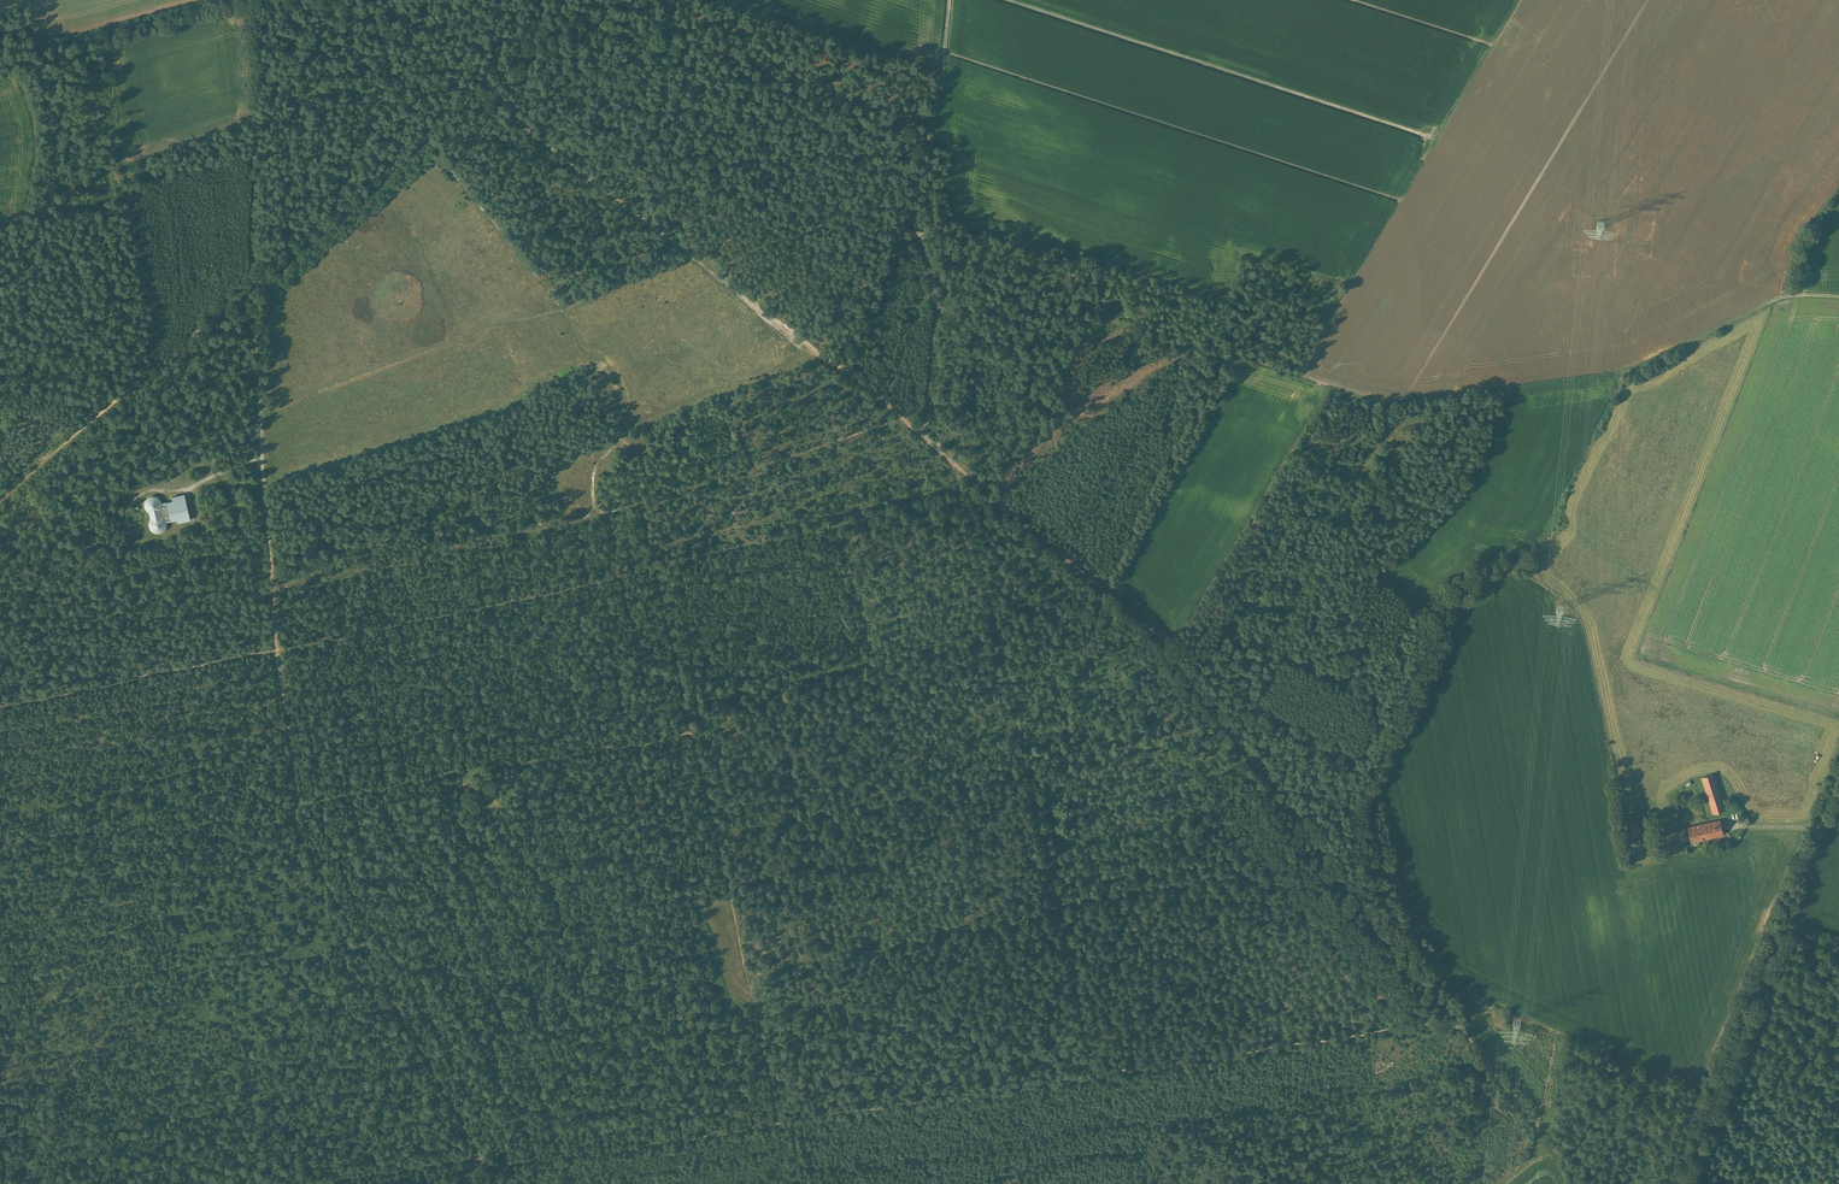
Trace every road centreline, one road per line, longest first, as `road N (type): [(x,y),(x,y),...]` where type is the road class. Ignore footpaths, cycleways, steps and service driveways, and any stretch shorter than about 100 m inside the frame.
road 1 (track): [(967,483),(1146,624),(1455,1022)]
road 2 (track): [(477,95),(588,168),(837,364),(967,483)]
road 3 (track): [(1094,1070),(967,483)]
road 4 (track): [(279,650),(301,834),(500,1183)]
road 5 (track): [(1838,297),(1778,298),(1629,371),(1512,388),(1395,398),(1302,376),(1303,369)]
road 6 (track): [(304,1183),(781,1122)]
road 7 (track): [(781,1122),(756,982),(1056,913)]
road 8 (track): [(1007,0),(1426,137)]
road 9 (unclassified): [(1838,774),(1679,1183)]
road 10 (track): [(756,982),(656,568)]
road 11 (track): [(656,568),(279,650)]
road 12 (track): [(1455,1022),(1094,1070)]
road 13 (track): [(0,496),(253,285)]
road 14 (track): [(967,483),(892,510),(656,568)]
road 15 (track): [(781,1122),(1094,1070)]
road 16 (track): [(253,285),(477,95)]
road 17 (track): [(279,650),(0,708)]
road 18 (track): [(300,0),(383,19),(477,95)]
road 19 (track): [(1455,1022),(1581,1183)]
road 20 (unclassified): [(593,0),(477,95)]
road 21 (track): [(949,0),(941,83),(926,134)]

